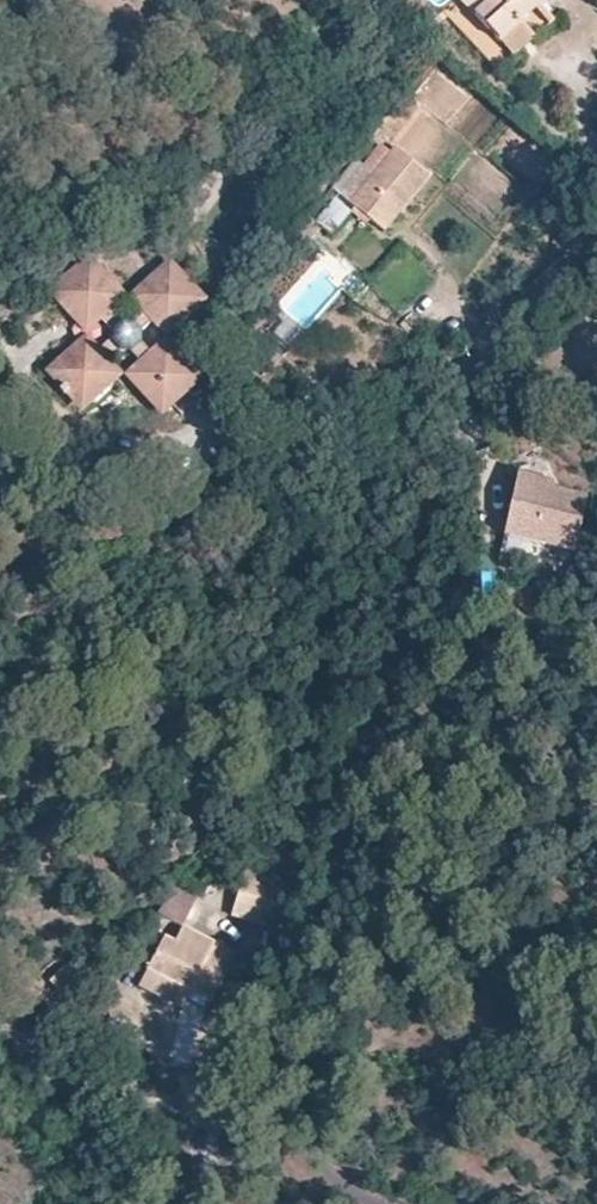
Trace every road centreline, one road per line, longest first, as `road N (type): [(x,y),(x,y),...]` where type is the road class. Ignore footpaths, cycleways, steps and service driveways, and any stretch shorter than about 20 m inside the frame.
road 1 (residential): [(596,244),(465,389),(445,496),(429,531),(331,921),(282,1011),(274,1050),(276,1121)]
road 2 (track): [(0,1021),(51,1056),(150,1101)]
road 3 (residential): [(276,1121),(307,1156),(376,1203)]
road 4 (residential): [(150,1101),(276,1121)]

